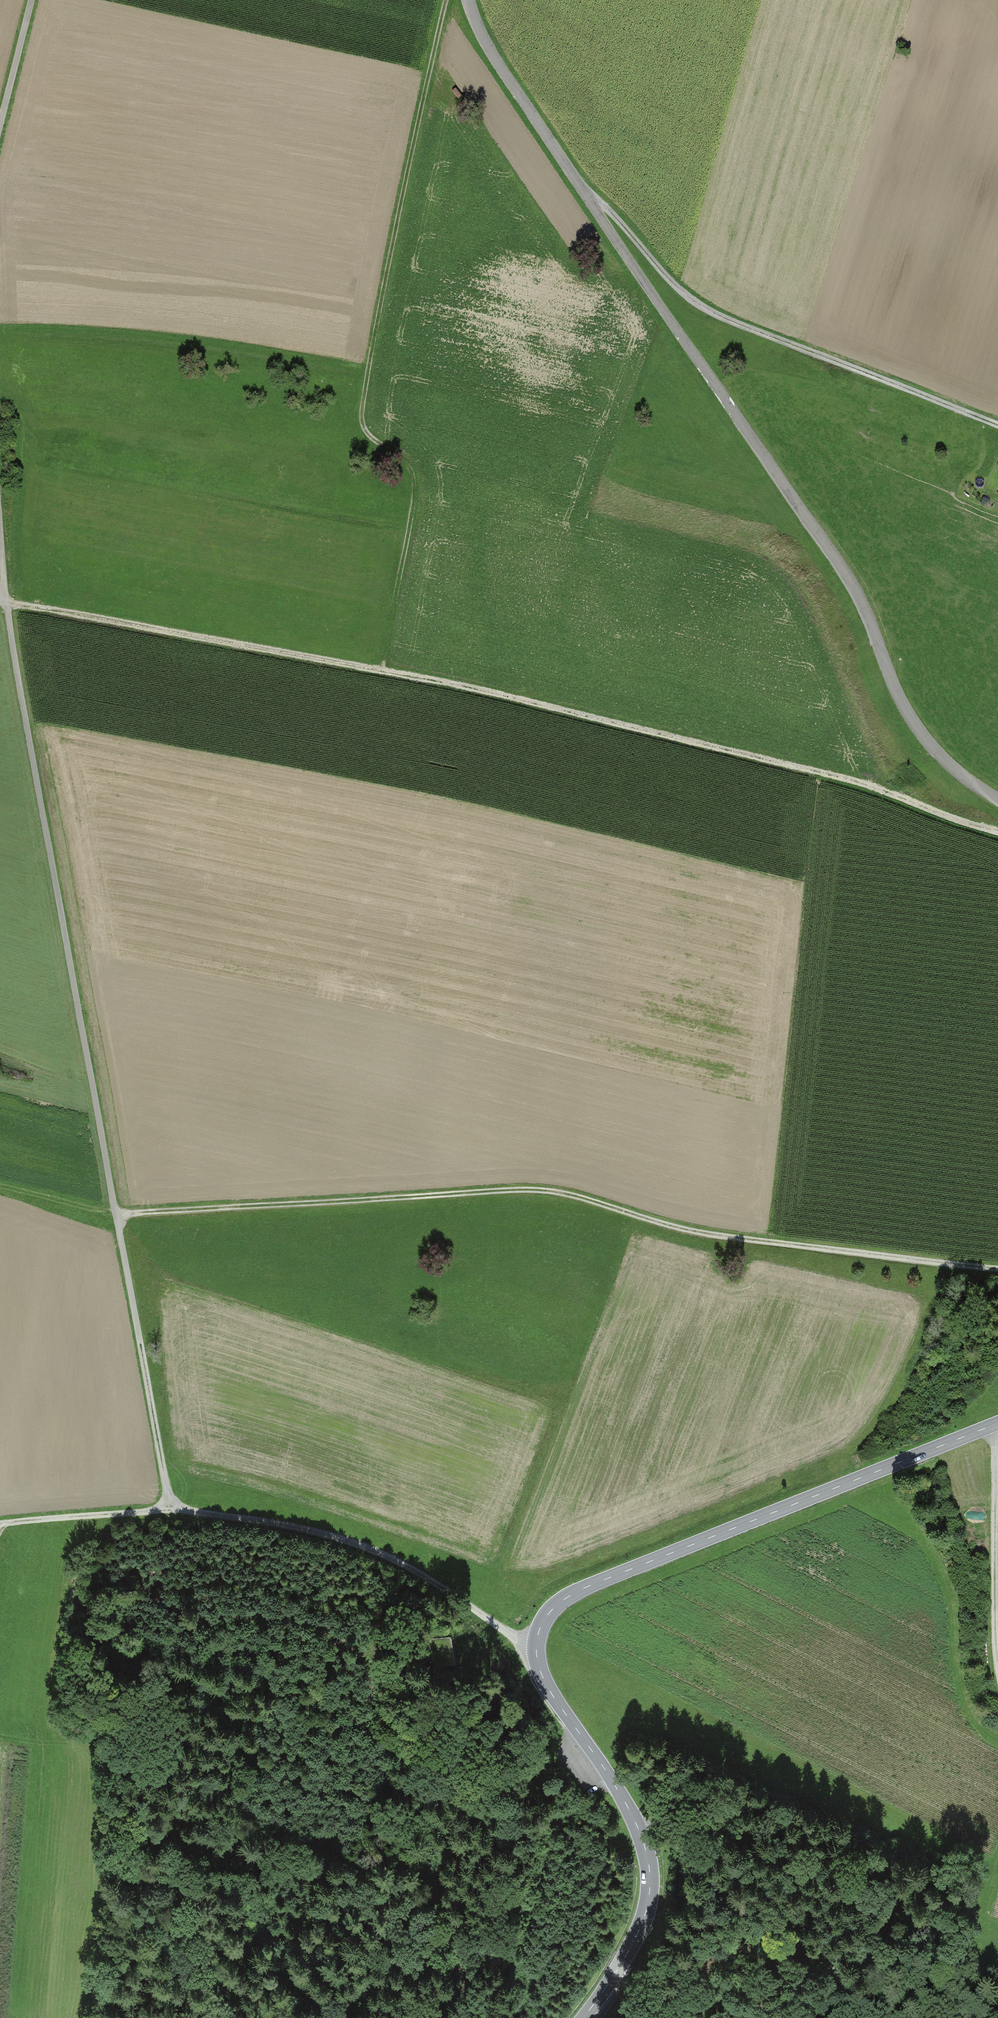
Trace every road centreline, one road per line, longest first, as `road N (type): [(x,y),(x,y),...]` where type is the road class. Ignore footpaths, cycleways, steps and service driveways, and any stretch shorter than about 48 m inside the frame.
road 1 (track): [(0,516),(4,601),(170,1508),(347,1537),(424,1574),(536,1652)]
road 2 (track): [(0,1187),(115,1212),(545,1184),(708,1234),(997,1267)]
road 3 (residential): [(470,0),(501,70),(830,552),(925,739),(997,799)]
road 4 (primary): [(583,2017),(636,1936),(648,1862),(617,1791),(539,1669),(541,1623),(588,1587),(997,1423)]
road 5 (track): [(446,0),(362,408),(376,441),(412,472),(415,497),(382,671)]
road 6 (track): [(382,671),(801,767),(997,831)]
road 7 (track): [(997,426),(695,303),(579,184)]
road 8 (track): [(382,671),(0,600)]
road 9 (track): [(638,1827),(678,1845),(755,1919),(828,1960),(876,2017)]
road 10 (track): [(0,1524),(170,1508)]
road 11 (track): [(993,1425),(997,1580)]
road 12 (track): [(32,0),(0,124)]

